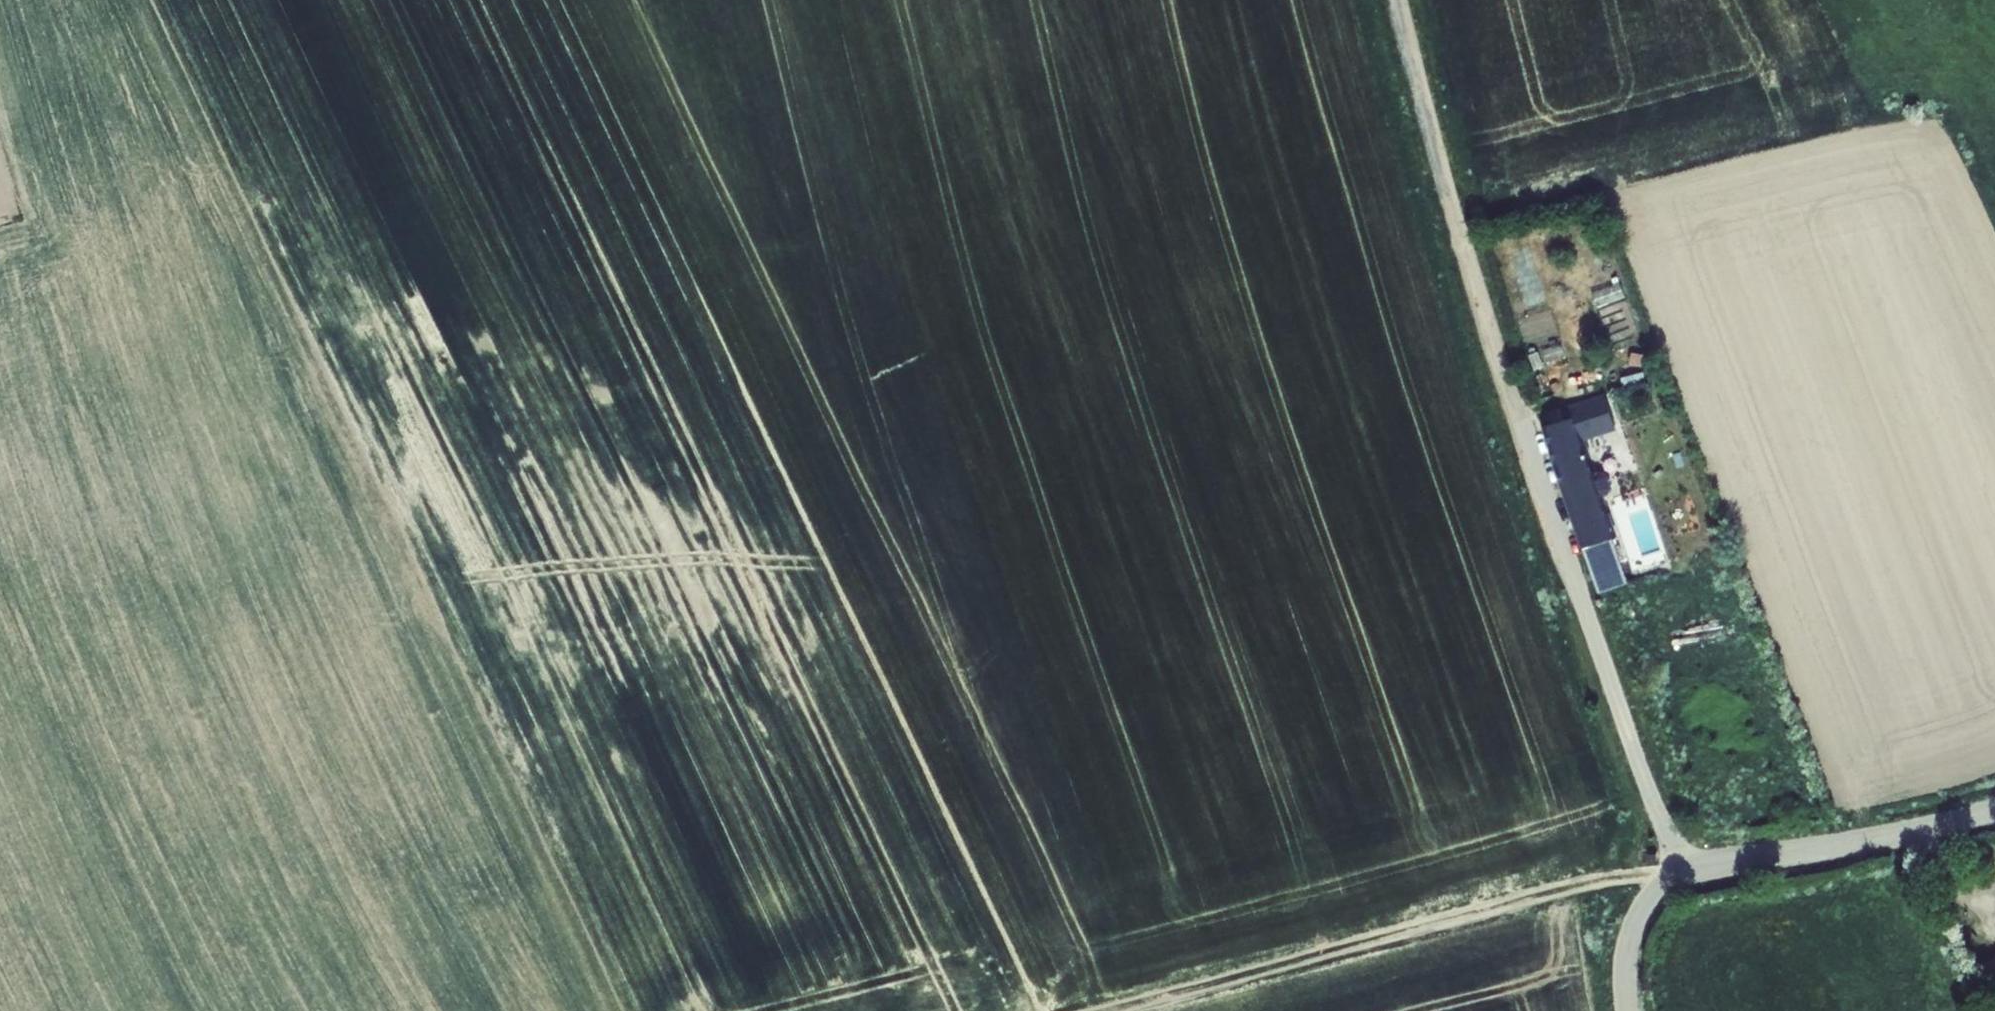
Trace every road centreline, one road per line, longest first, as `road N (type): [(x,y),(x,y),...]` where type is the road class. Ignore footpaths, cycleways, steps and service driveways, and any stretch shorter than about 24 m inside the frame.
road 1 (track): [(1402,0),(1583,605),(1681,875)]
road 2 (unclassified): [(1681,875),(1916,831),(1994,807)]
road 3 (unclassified): [(1681,875),(1654,895),(1634,927),(1624,974),(1629,1010)]

